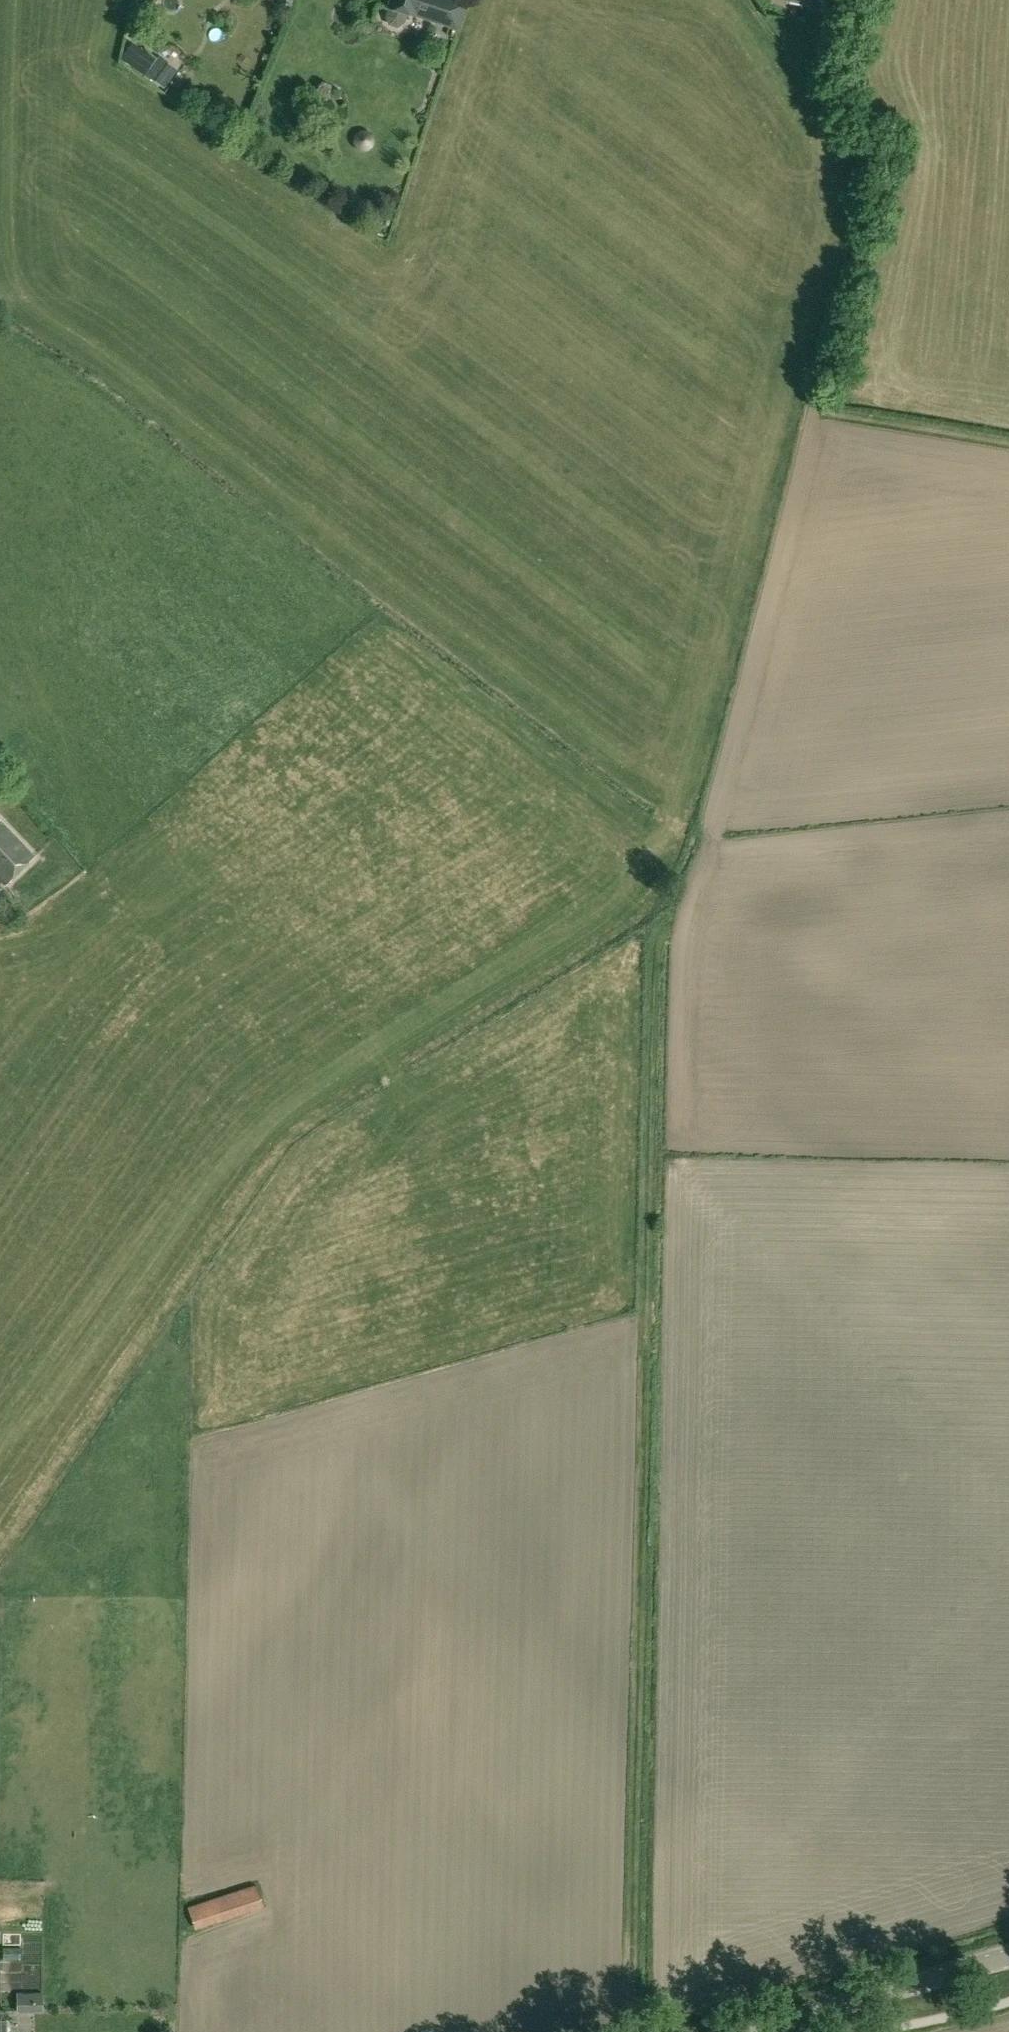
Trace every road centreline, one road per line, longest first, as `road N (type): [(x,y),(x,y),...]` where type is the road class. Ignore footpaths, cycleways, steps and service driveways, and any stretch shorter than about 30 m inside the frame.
road 1 (tertiary): [(739,2031),(1008,1956)]

